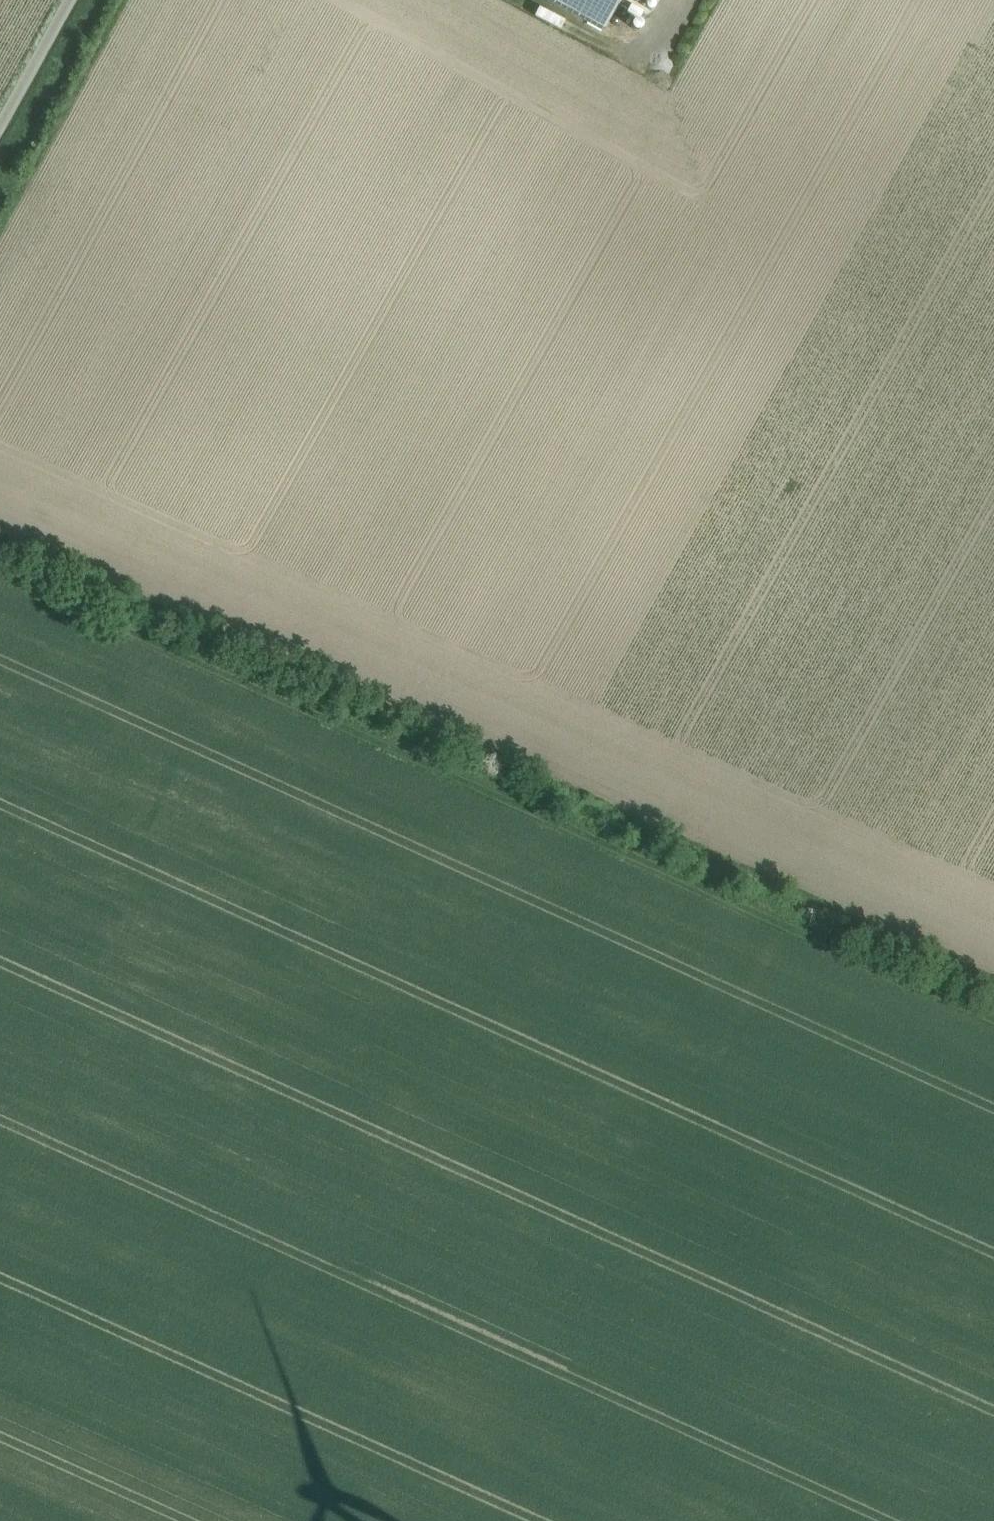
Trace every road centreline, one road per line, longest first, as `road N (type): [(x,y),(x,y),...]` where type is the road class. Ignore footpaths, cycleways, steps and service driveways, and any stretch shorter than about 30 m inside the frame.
road 1 (track): [(993,985),(0,540)]
road 2 (track): [(679,0),(645,58),(522,0)]
road 3 (track): [(74,0),(0,133)]

